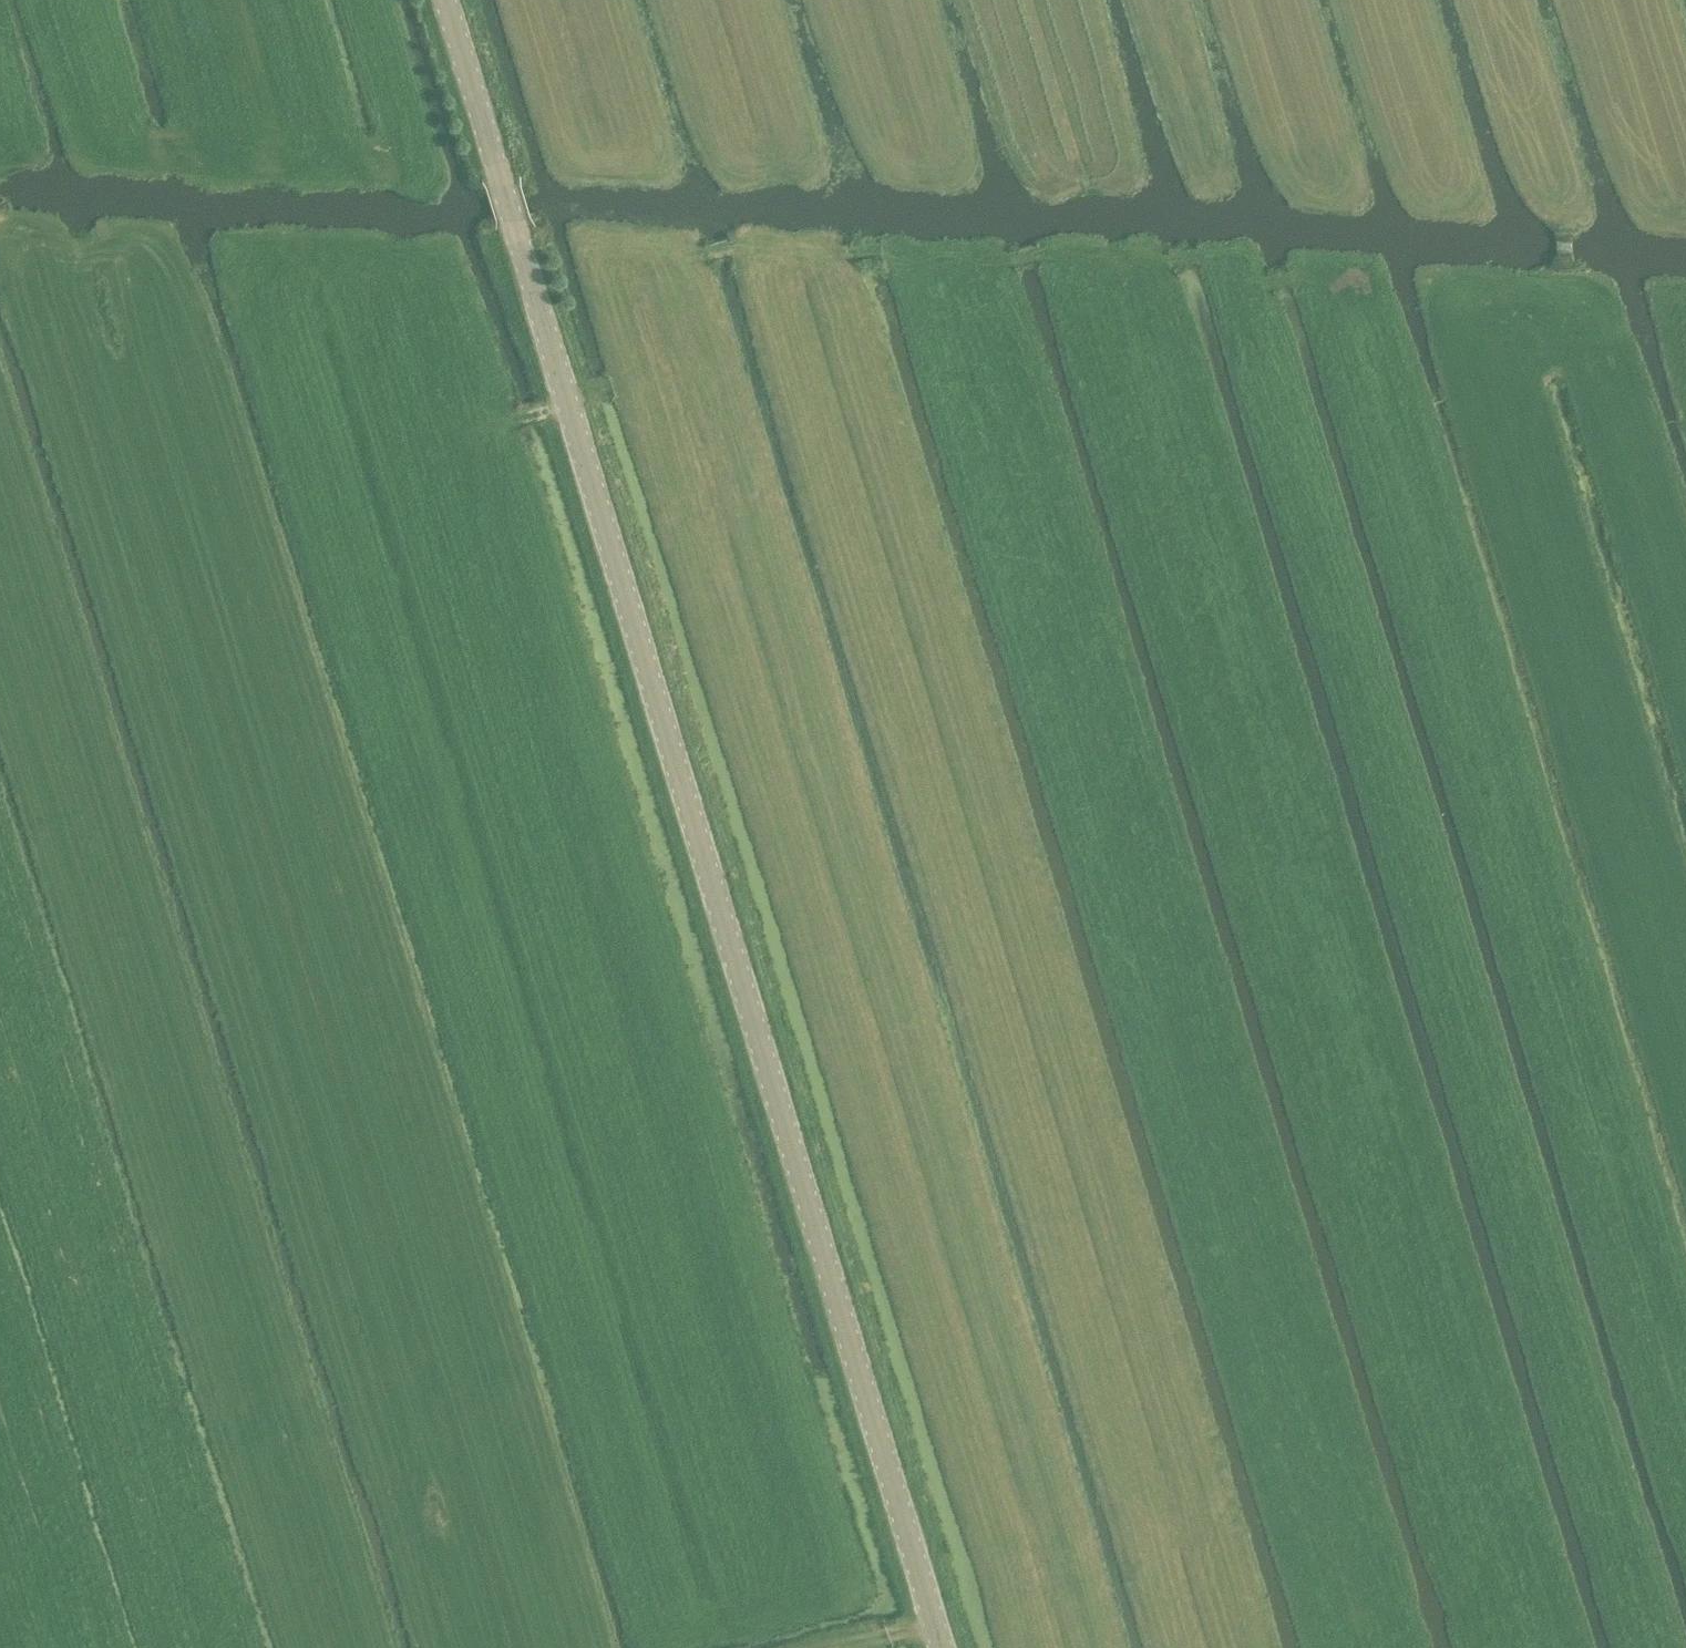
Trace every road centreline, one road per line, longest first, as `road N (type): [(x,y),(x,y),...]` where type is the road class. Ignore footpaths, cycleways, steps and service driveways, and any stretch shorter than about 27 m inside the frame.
road 1 (unclassified): [(947,1647),(445,0)]

